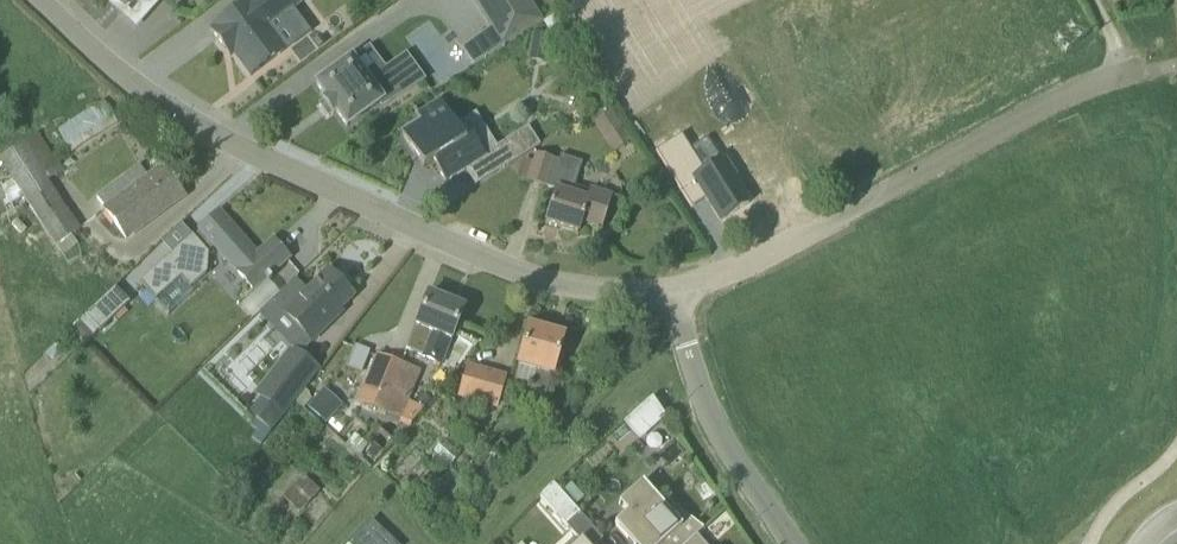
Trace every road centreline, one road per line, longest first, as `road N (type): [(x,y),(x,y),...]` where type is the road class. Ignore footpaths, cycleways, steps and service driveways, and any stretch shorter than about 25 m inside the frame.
road 1 (unclassified): [(57,0),(199,115),(419,225),(538,272),(674,308)]
road 2 (unclassified): [(674,308),(710,276),(1074,91),(1144,73)]
road 3 (unclassified): [(796,543),(698,400),(674,308)]

